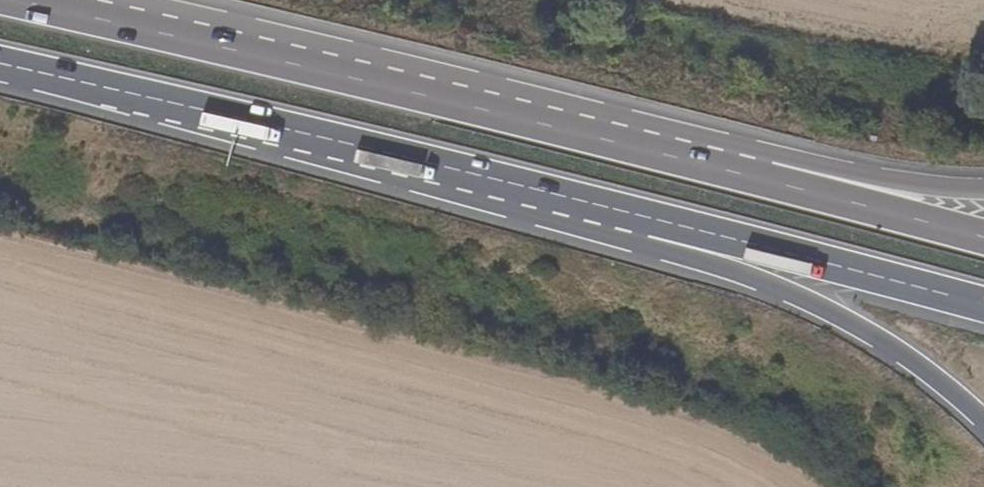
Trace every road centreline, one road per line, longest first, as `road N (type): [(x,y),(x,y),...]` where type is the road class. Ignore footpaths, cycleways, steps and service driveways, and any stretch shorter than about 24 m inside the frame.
road 1 (trunk): [(751,178),(1,0)]
road 2 (trunk): [(0,66),(635,221)]
road 3 (trunk): [(635,221),(910,358),(983,421)]
road 4 (trunk): [(635,221),(695,229),(983,305)]
road 5 (trunk): [(983,239),(751,178)]
road 6 (trunk): [(983,177),(864,169),(751,178)]

